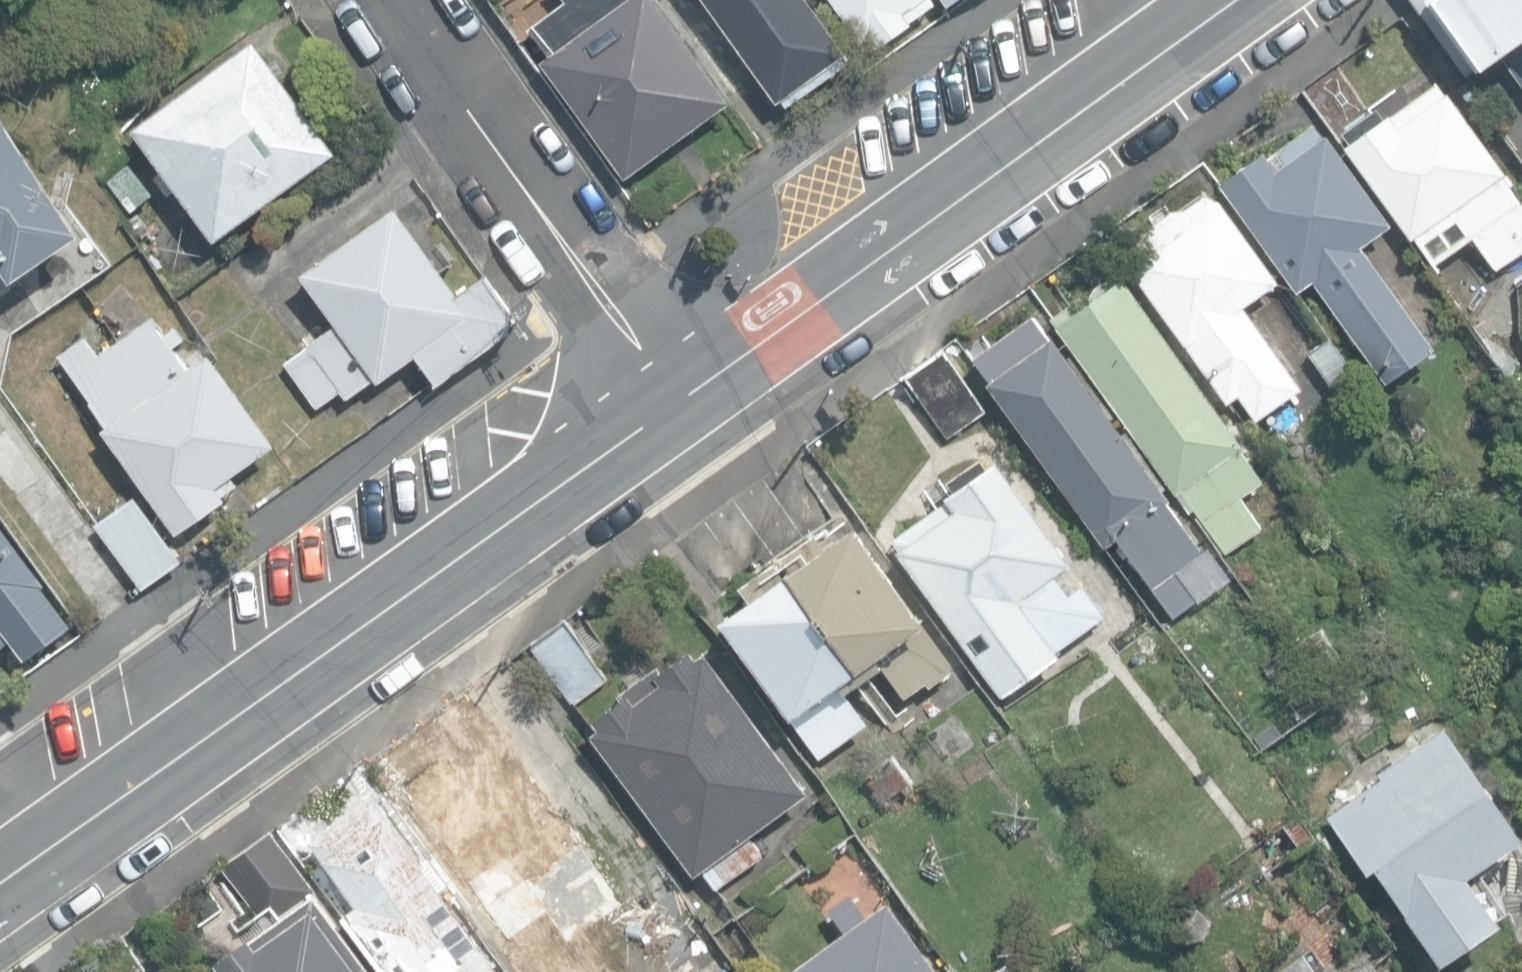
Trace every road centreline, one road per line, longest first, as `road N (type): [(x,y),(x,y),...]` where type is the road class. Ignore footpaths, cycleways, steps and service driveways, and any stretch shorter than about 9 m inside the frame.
road 1 (tertiary): [(0,878),(675,400)]
road 2 (tertiary): [(675,400),(1232,0)]
road 3 (residential): [(395,0),(675,400)]

